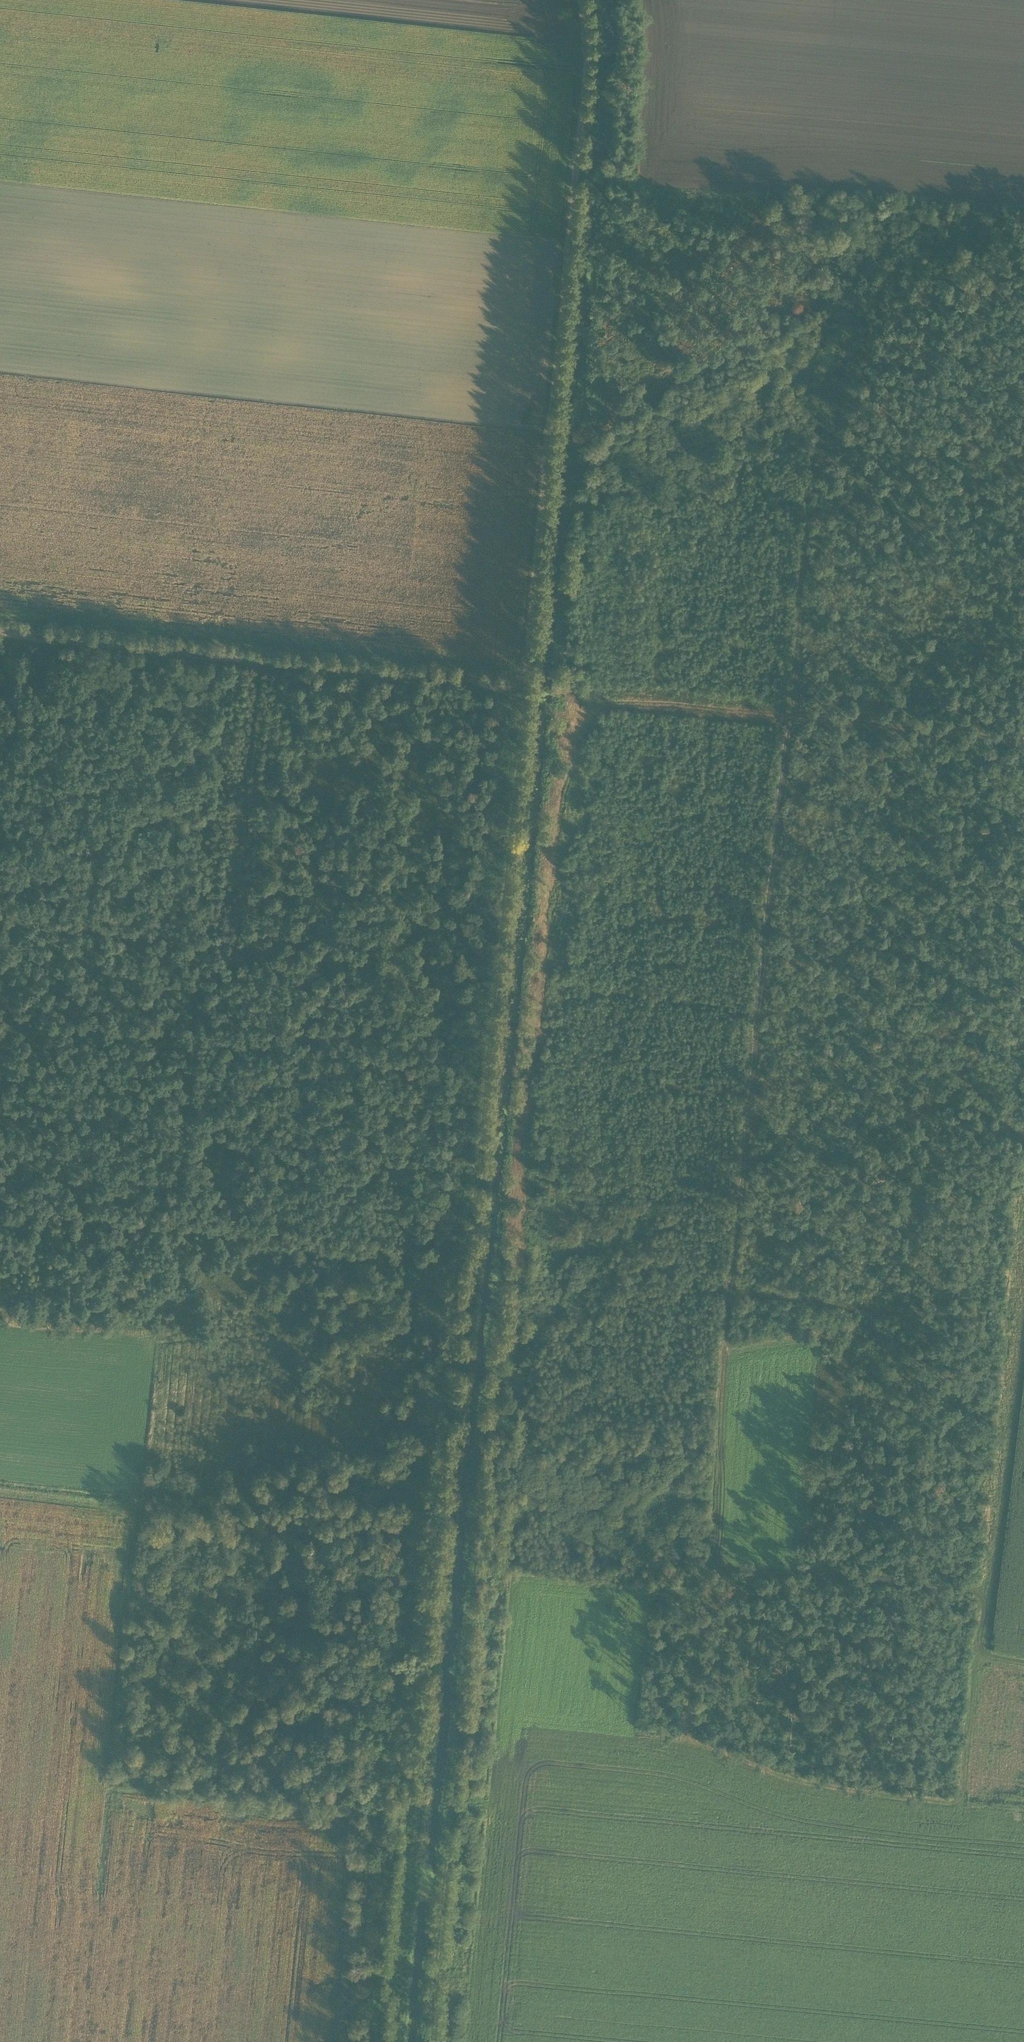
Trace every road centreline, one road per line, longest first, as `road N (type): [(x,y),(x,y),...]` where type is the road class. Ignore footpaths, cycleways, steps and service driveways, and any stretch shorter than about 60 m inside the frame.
road 1 (track): [(580,0),(588,38),(579,152),(520,683),(502,690),(0,633)]

